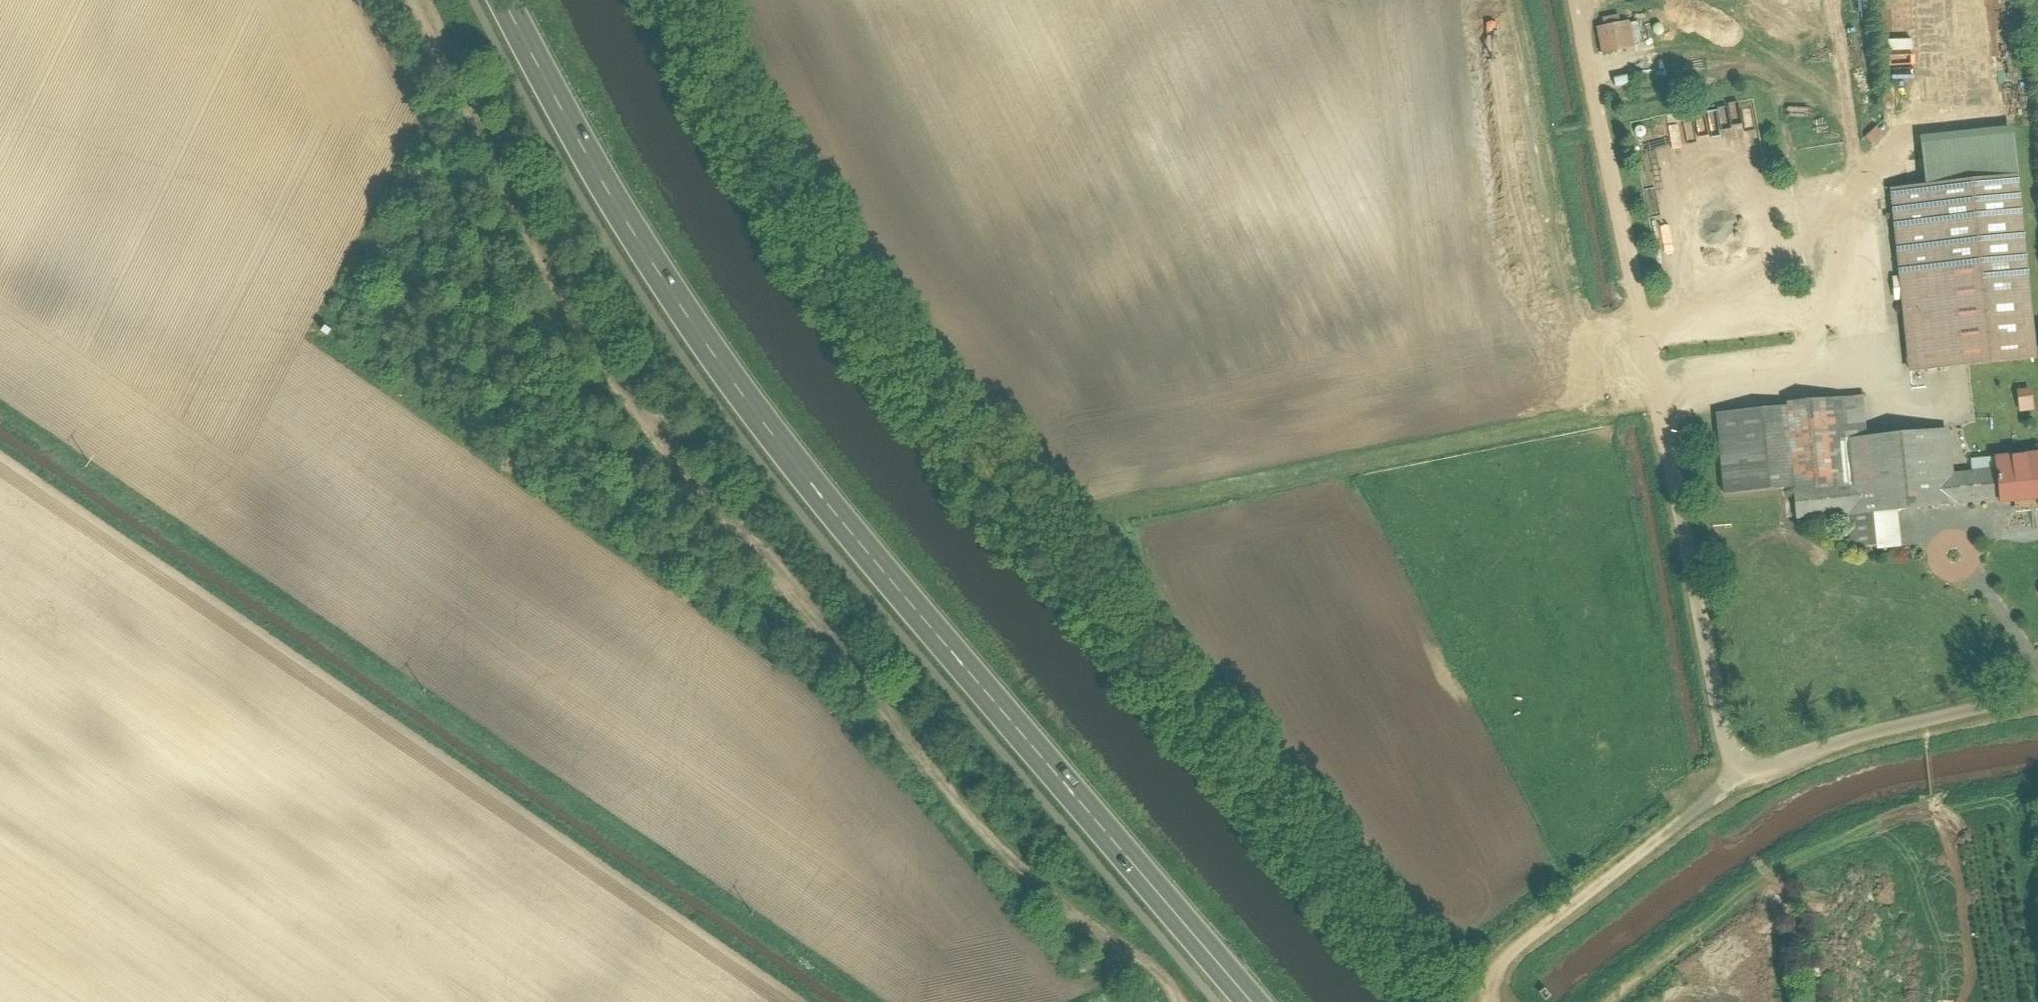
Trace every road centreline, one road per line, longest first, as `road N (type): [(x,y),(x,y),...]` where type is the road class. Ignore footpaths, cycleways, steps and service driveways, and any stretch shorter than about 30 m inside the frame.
road 1 (track): [(1173,1001),(1151,970),(1020,869),(670,454),(505,189),(411,0)]
road 2 (primary): [(505,0),(688,324),(807,479),(1245,1001)]
road 3 (unclassified): [(2037,699),(1768,767),(1750,768),(1733,756),(1720,732),(1650,363)]
road 4 (track): [(1571,0),(1650,363)]
road 5 (track): [(1762,767),(1704,801),(1497,968),(1491,1001)]

